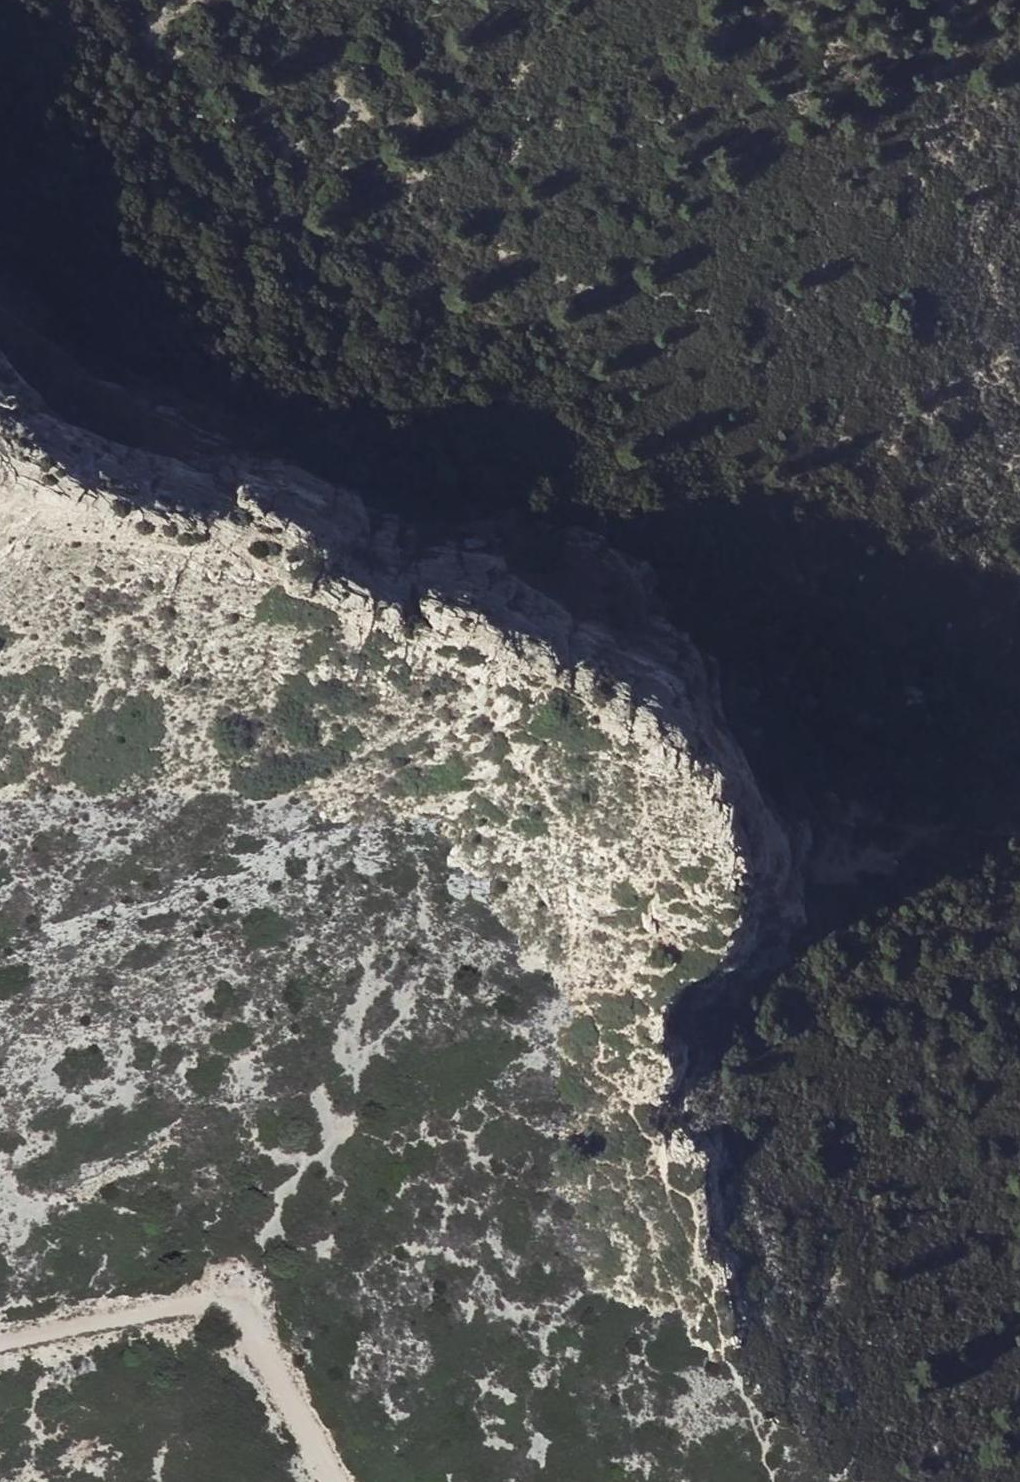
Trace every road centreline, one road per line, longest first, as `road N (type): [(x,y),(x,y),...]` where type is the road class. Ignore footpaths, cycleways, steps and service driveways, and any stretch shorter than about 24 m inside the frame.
road 1 (track): [(337,1481),(242,1314),(219,1304),(0,1349)]

